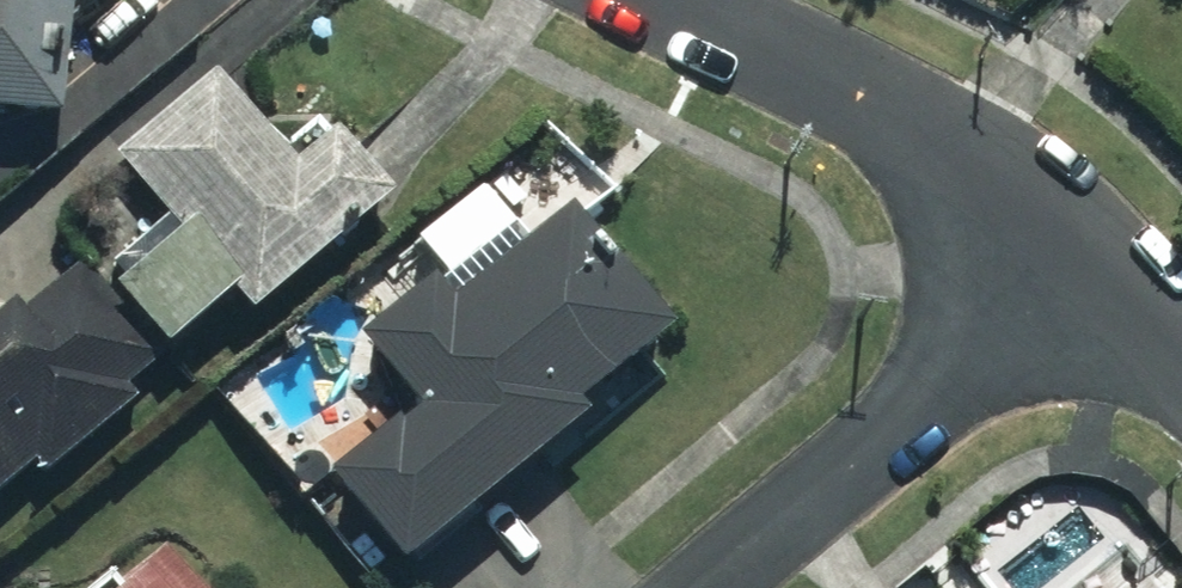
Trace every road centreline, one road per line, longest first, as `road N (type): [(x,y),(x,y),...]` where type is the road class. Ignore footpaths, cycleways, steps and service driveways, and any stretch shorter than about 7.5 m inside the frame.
road 1 (residential): [(689,587),(1097,246)]
road 2 (residential): [(1097,246),(926,132),(666,0)]
road 3 (residential): [(1181,348),(1097,246)]

